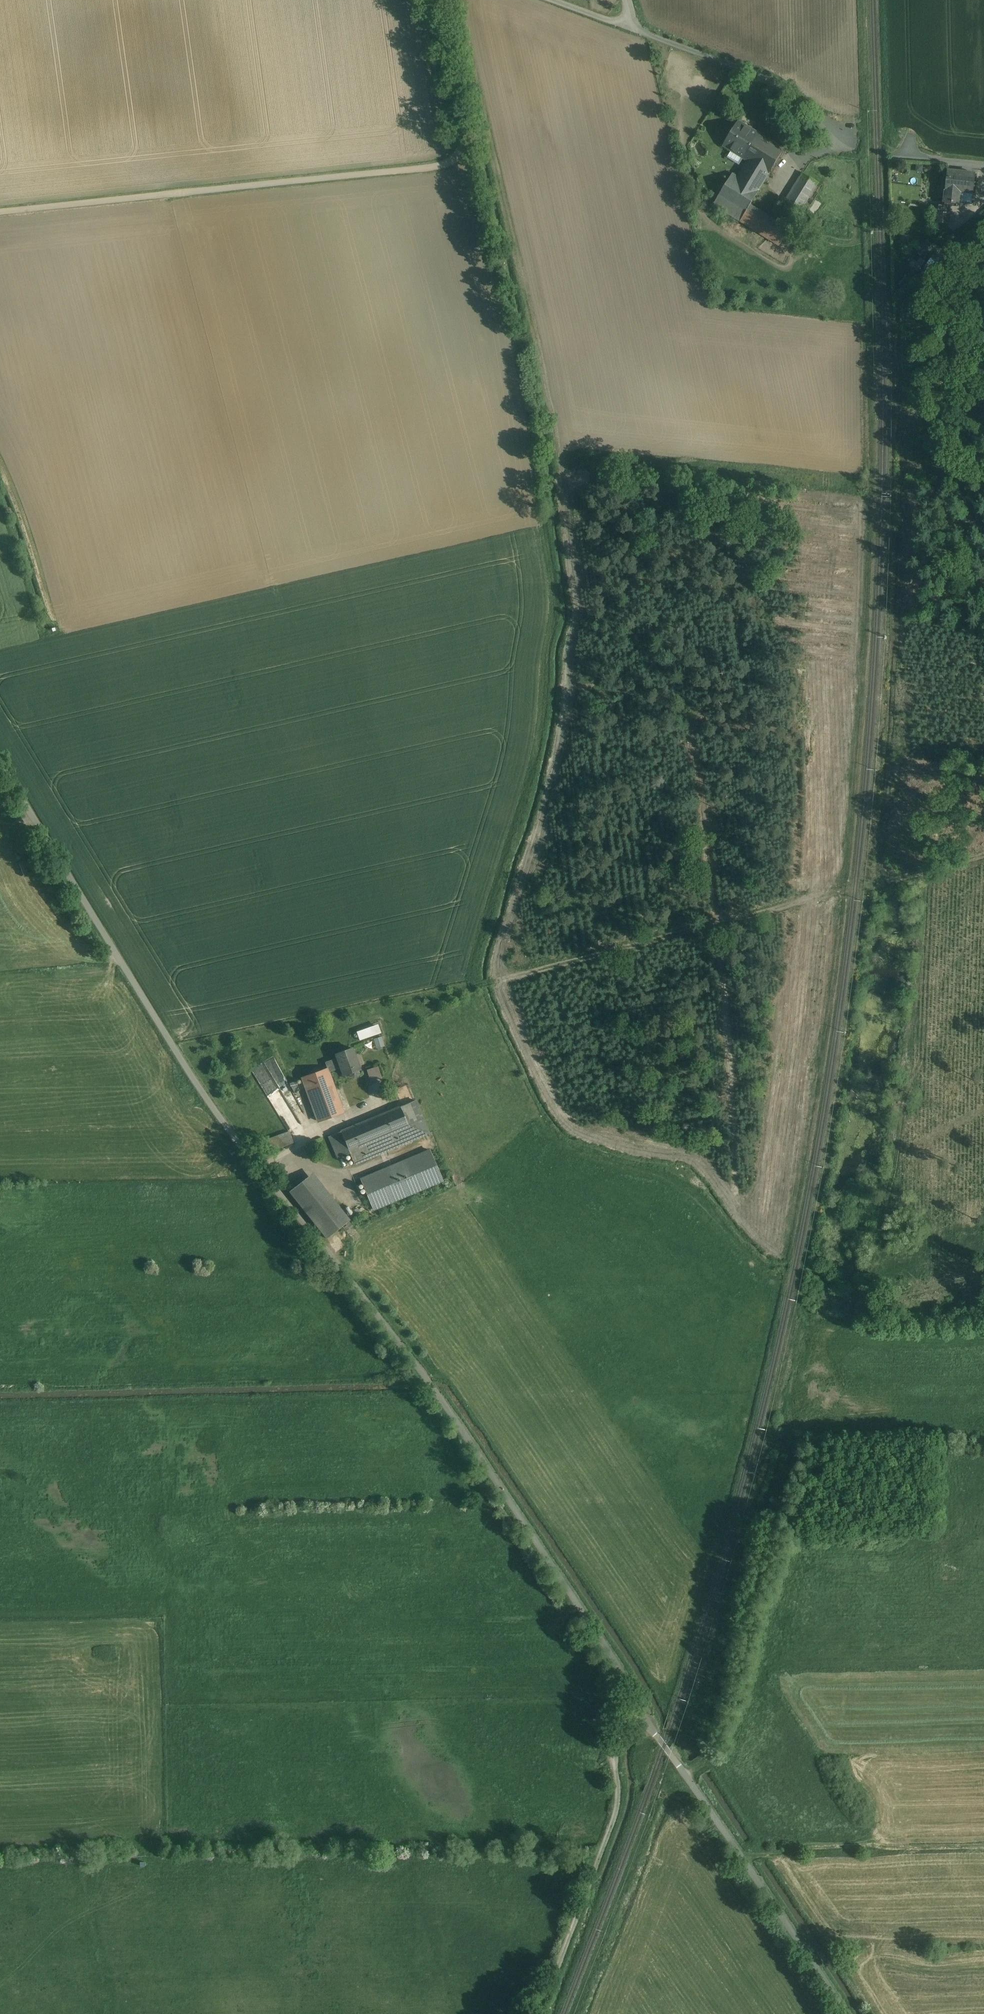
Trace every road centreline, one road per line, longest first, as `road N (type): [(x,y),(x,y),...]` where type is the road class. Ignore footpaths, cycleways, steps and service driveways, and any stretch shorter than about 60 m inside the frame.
road 1 (residential): [(846,2013),(438,1393),(241,1146)]
road 2 (track): [(0,213),(447,164),(465,139),(437,0)]
road 3 (track): [(241,1146),(0,764)]
road 4 (track): [(539,2013),(617,1809),(611,1753),(620,1730),(642,1711)]
road 5 (track): [(983,1846),(741,1855)]

